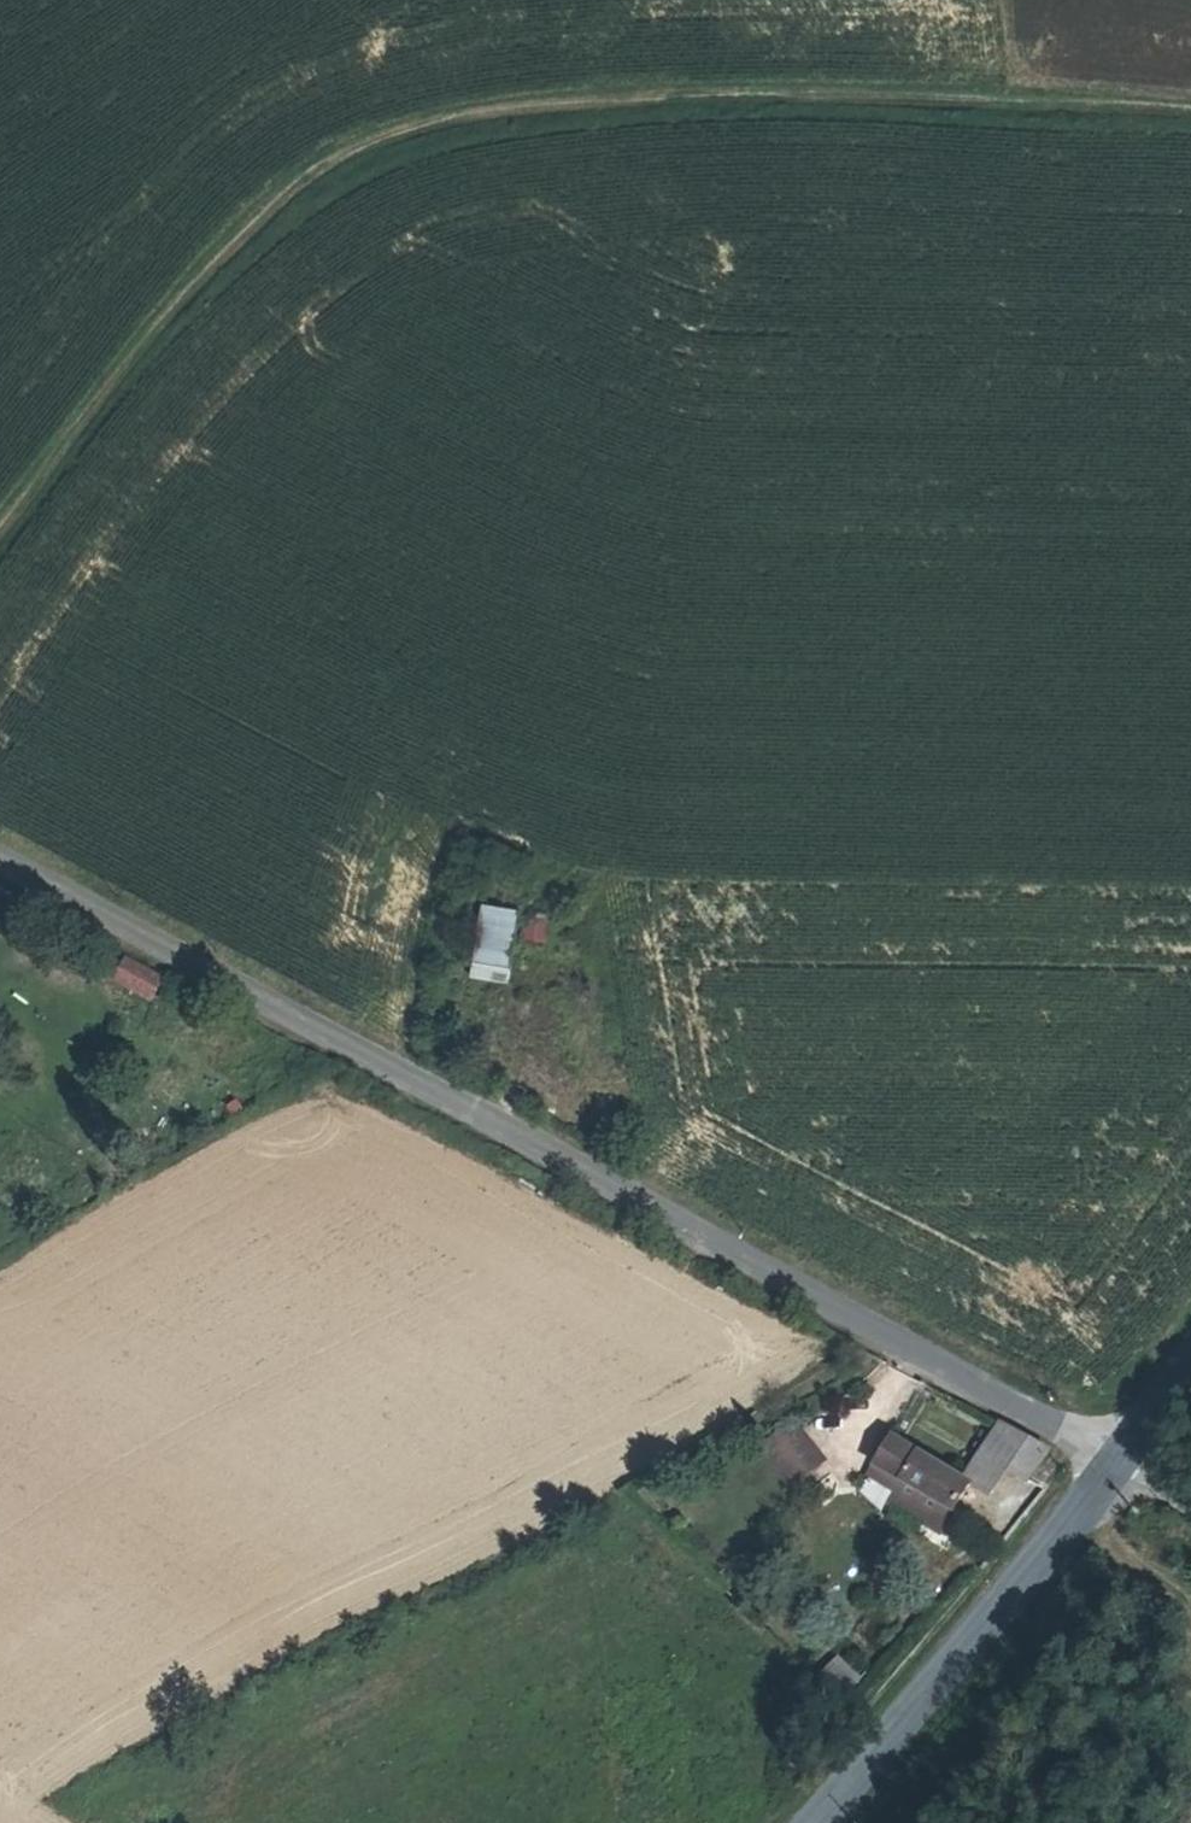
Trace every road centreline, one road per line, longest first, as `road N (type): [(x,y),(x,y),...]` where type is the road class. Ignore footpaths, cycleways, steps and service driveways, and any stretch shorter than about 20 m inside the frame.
road 1 (track): [(0,533),(200,282),(303,190),(413,142),(562,118),(1190,113)]
road 2 (unclassified): [(1121,1457),(0,855)]
road 3 (secondary): [(818,1822),(1121,1457)]
road 4 (secondary): [(1121,1457),(1190,1351)]

